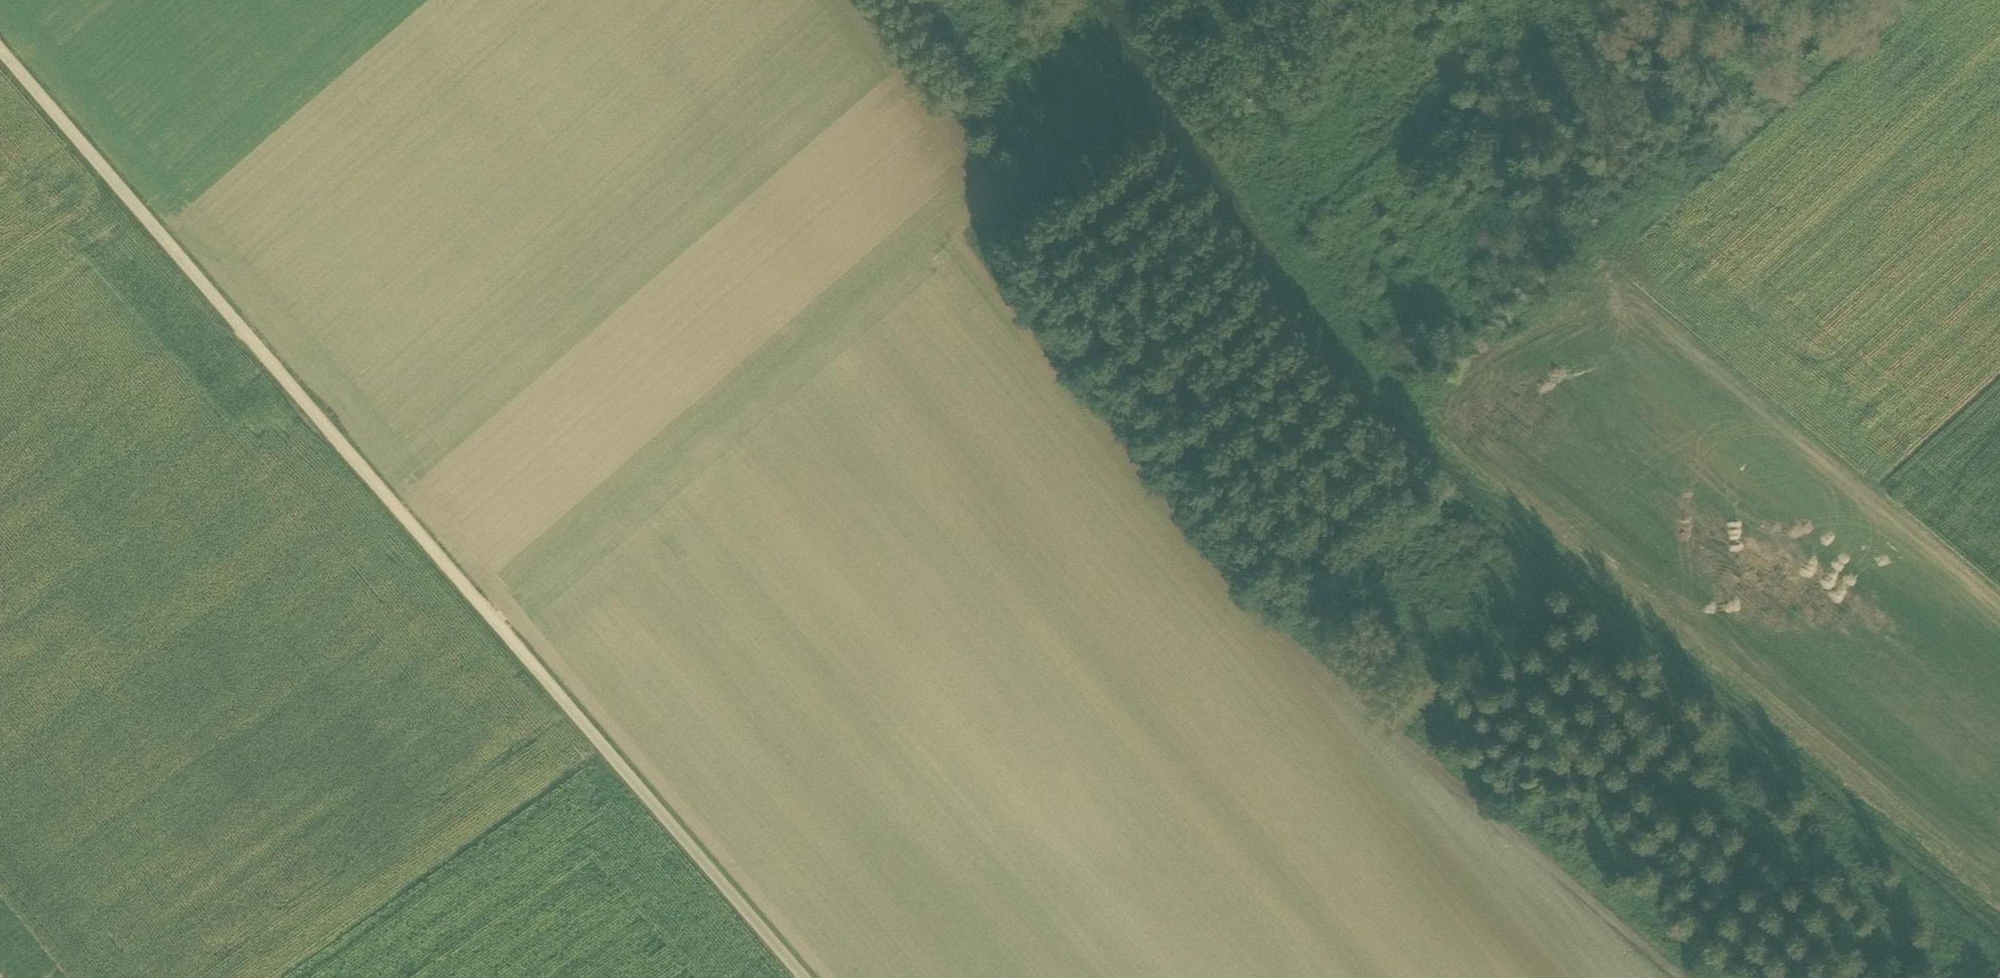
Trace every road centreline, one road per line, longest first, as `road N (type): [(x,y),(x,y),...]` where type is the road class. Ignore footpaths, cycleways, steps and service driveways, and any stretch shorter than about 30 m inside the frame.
road 1 (unclassified): [(804,977),(0,50)]

